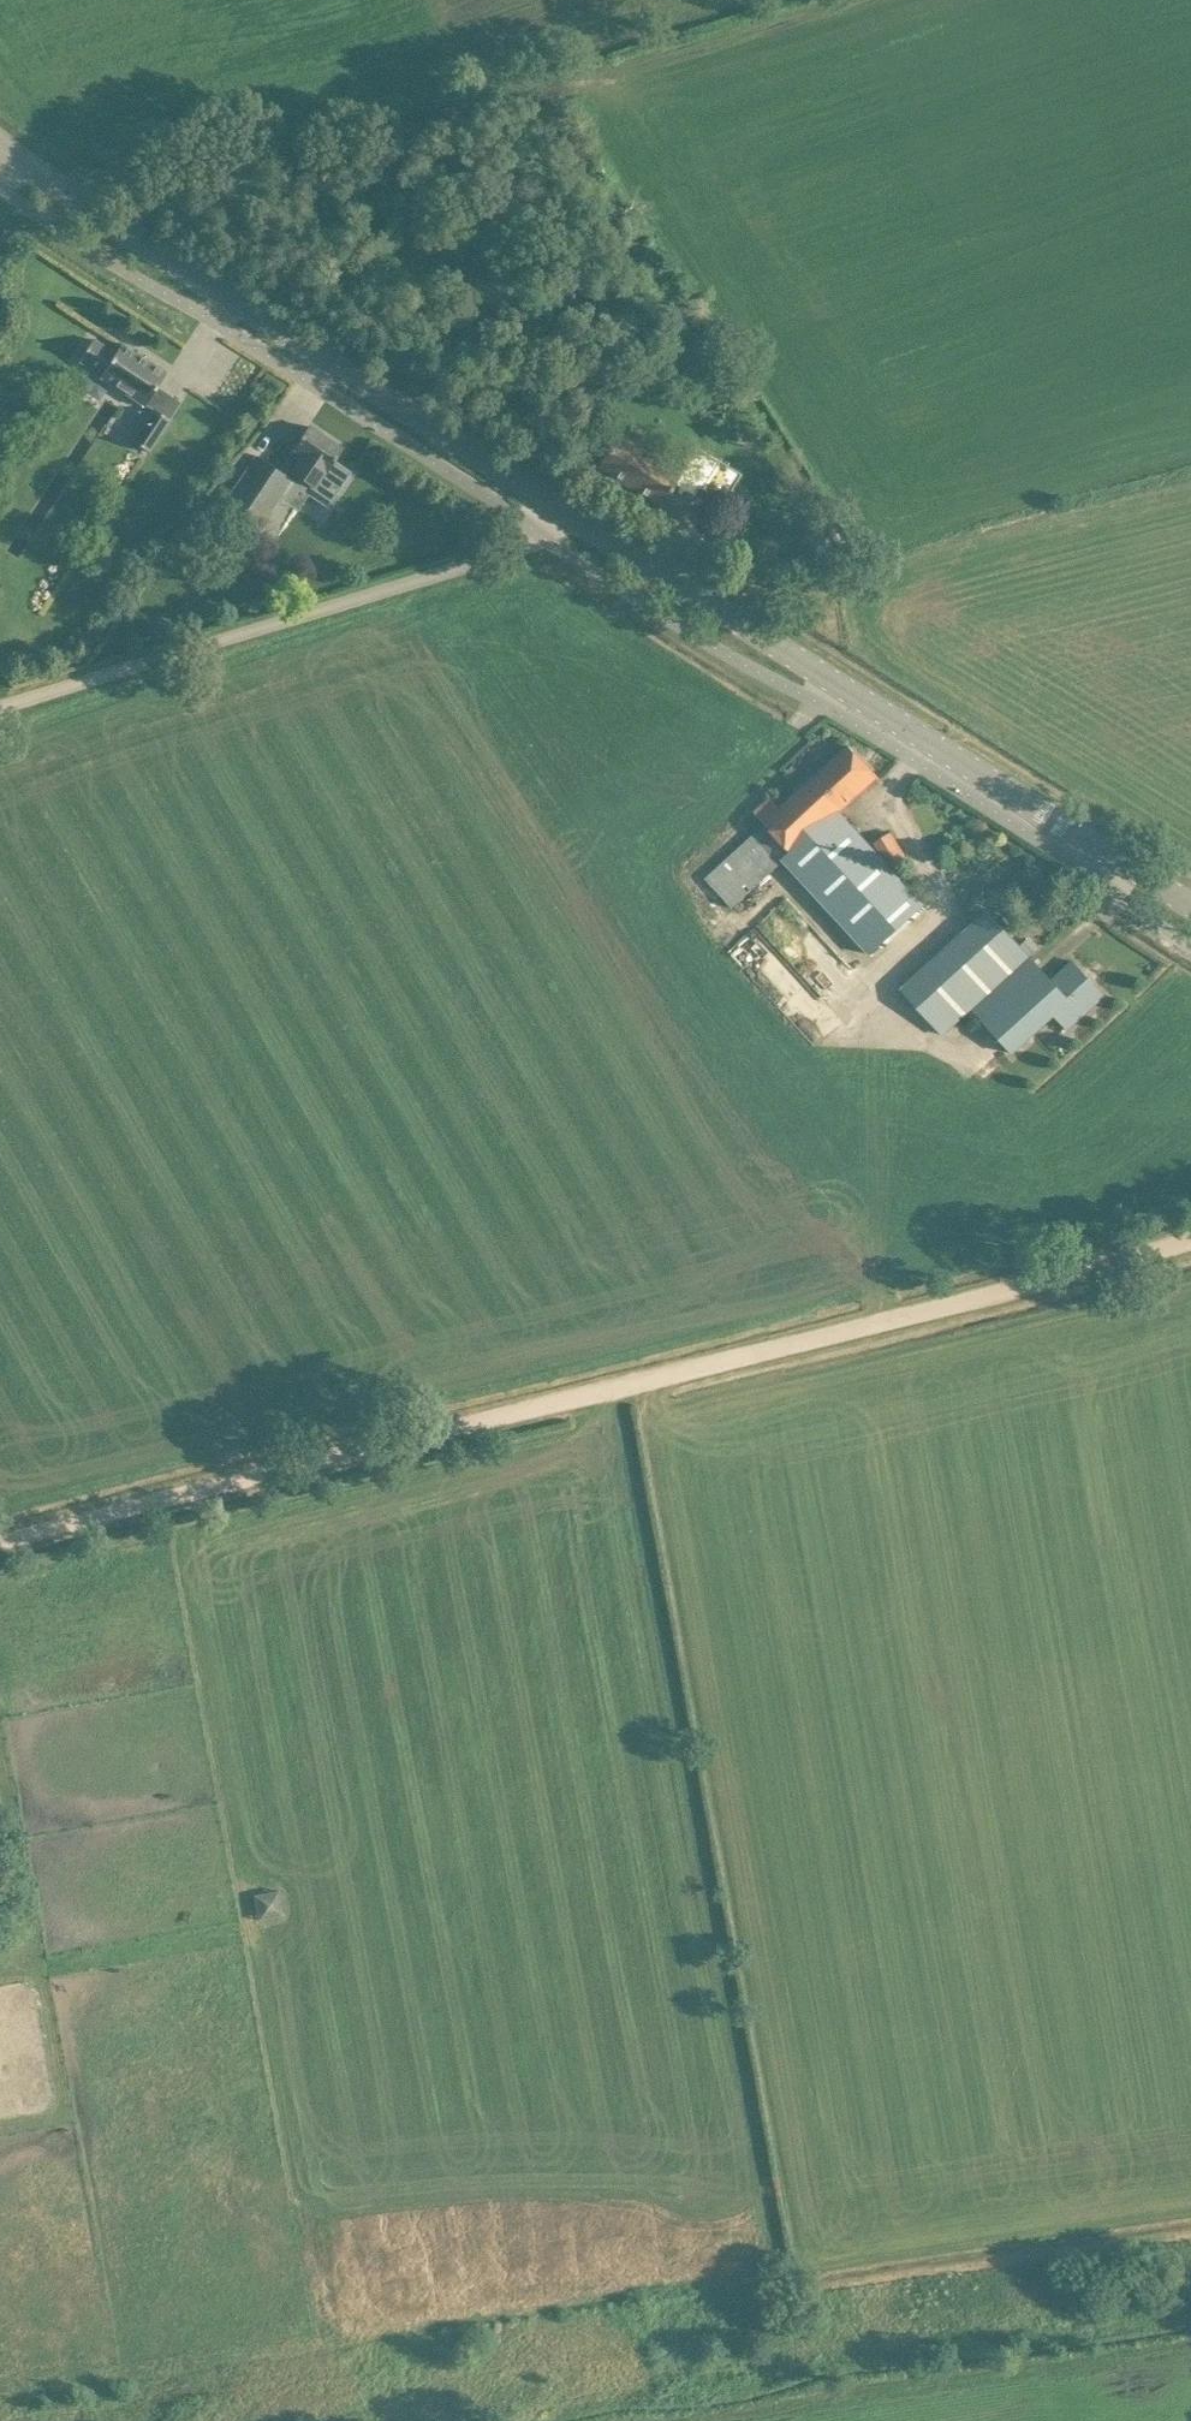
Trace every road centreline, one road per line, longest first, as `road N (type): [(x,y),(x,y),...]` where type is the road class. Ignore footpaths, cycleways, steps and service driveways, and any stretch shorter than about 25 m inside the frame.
road 1 (unclassified): [(0,1550),(1190,1237)]
road 2 (tertiary): [(1190,903),(568,522)]
road 3 (tertiary): [(568,522),(59,198),(0,144)]
road 4 (unclassified): [(0,710),(463,568),(568,522)]

